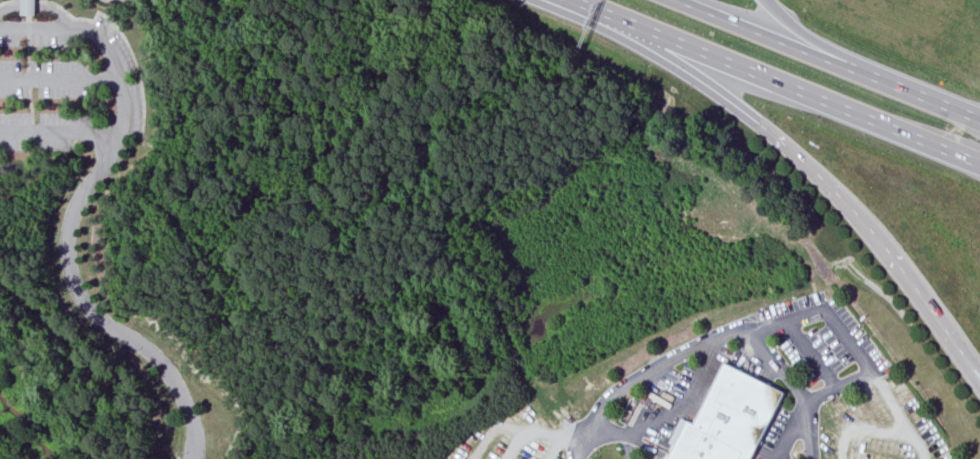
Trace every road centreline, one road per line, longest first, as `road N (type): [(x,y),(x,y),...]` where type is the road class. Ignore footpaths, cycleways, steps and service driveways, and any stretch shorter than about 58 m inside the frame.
road 1 (trunk): [(572,2),(782,142),(875,235),(979,379)]
road 2 (trunk): [(567,0),(979,165)]
road 3 (trunk): [(979,118),(678,0)]
road 4 (trunk): [(932,98),(784,20),(768,0)]

